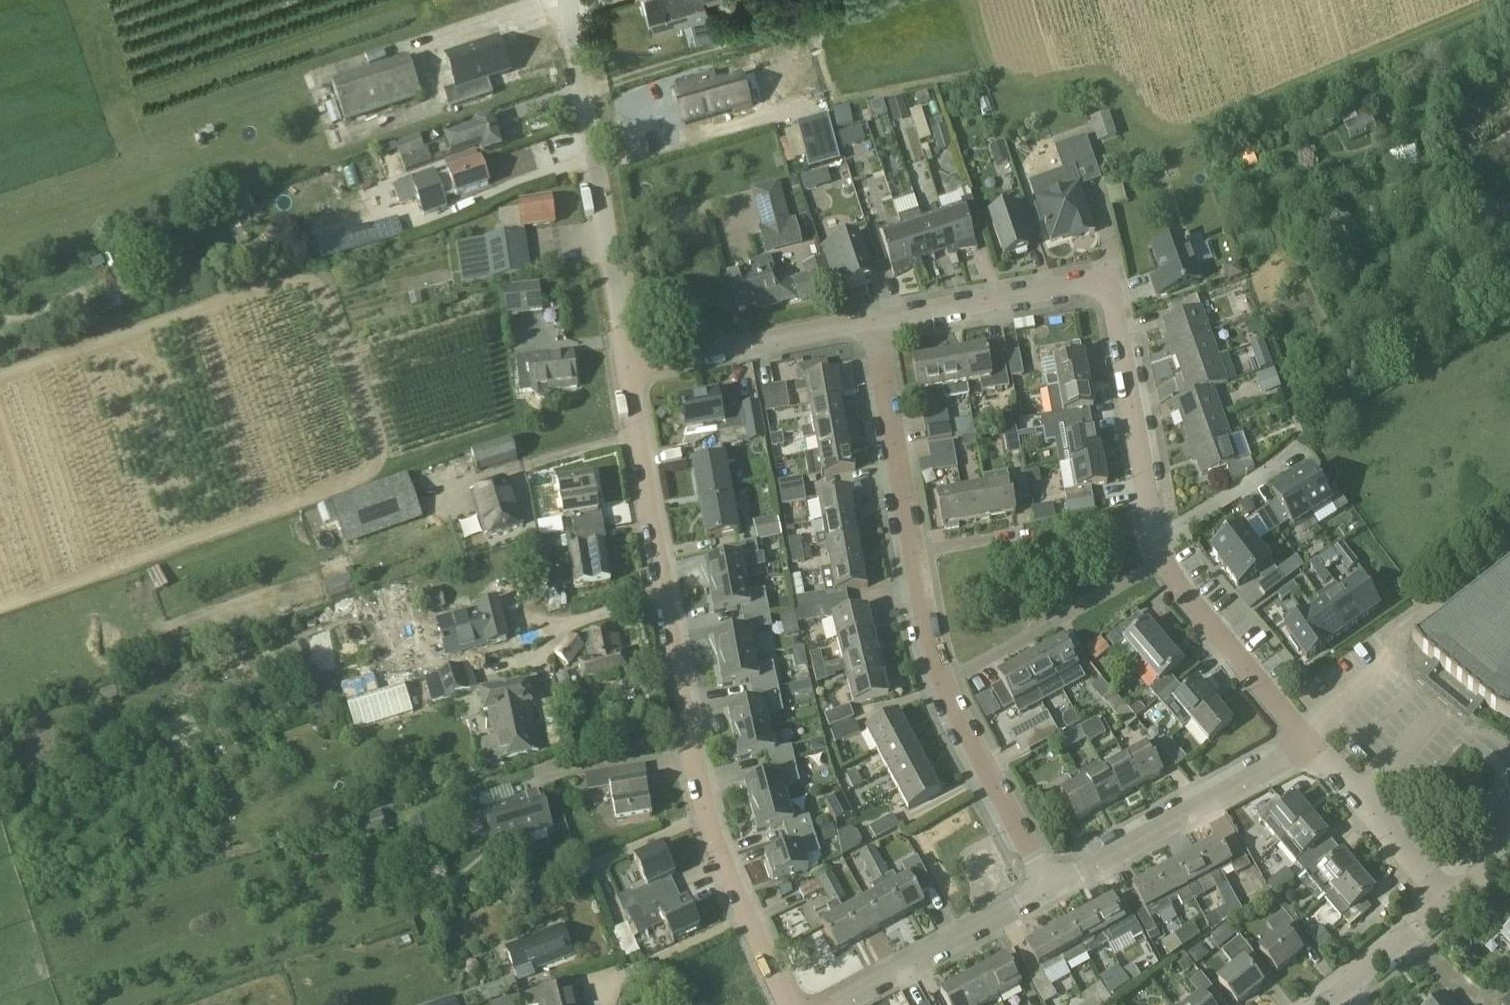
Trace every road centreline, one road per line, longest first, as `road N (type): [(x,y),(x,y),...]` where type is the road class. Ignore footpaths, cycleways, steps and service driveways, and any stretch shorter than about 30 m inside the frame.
road 1 (residential): [(788,1004),(707,810),(633,373)]
road 2 (residential): [(1171,578),(1148,514),(1114,303),(1102,288),(1083,284),(874,327)]
road 3 (residential): [(633,373),(565,0)]
road 4 (residential): [(941,681),(874,327)]
road 5 (residential): [(1053,891),(1314,747)]
road 6 (residential): [(941,681),(1171,578)]
road 7 (residential): [(874,327),(633,373)]
road 8 (residential): [(836,1004),(1053,891)]
road 9 (residential): [(1053,891),(941,681)]
road 10 (residential): [(1314,747),(1171,578)]
road 11 (residential): [(1448,904),(1314,747)]
road 12 (residential): [(1321,1004),(1448,904)]

